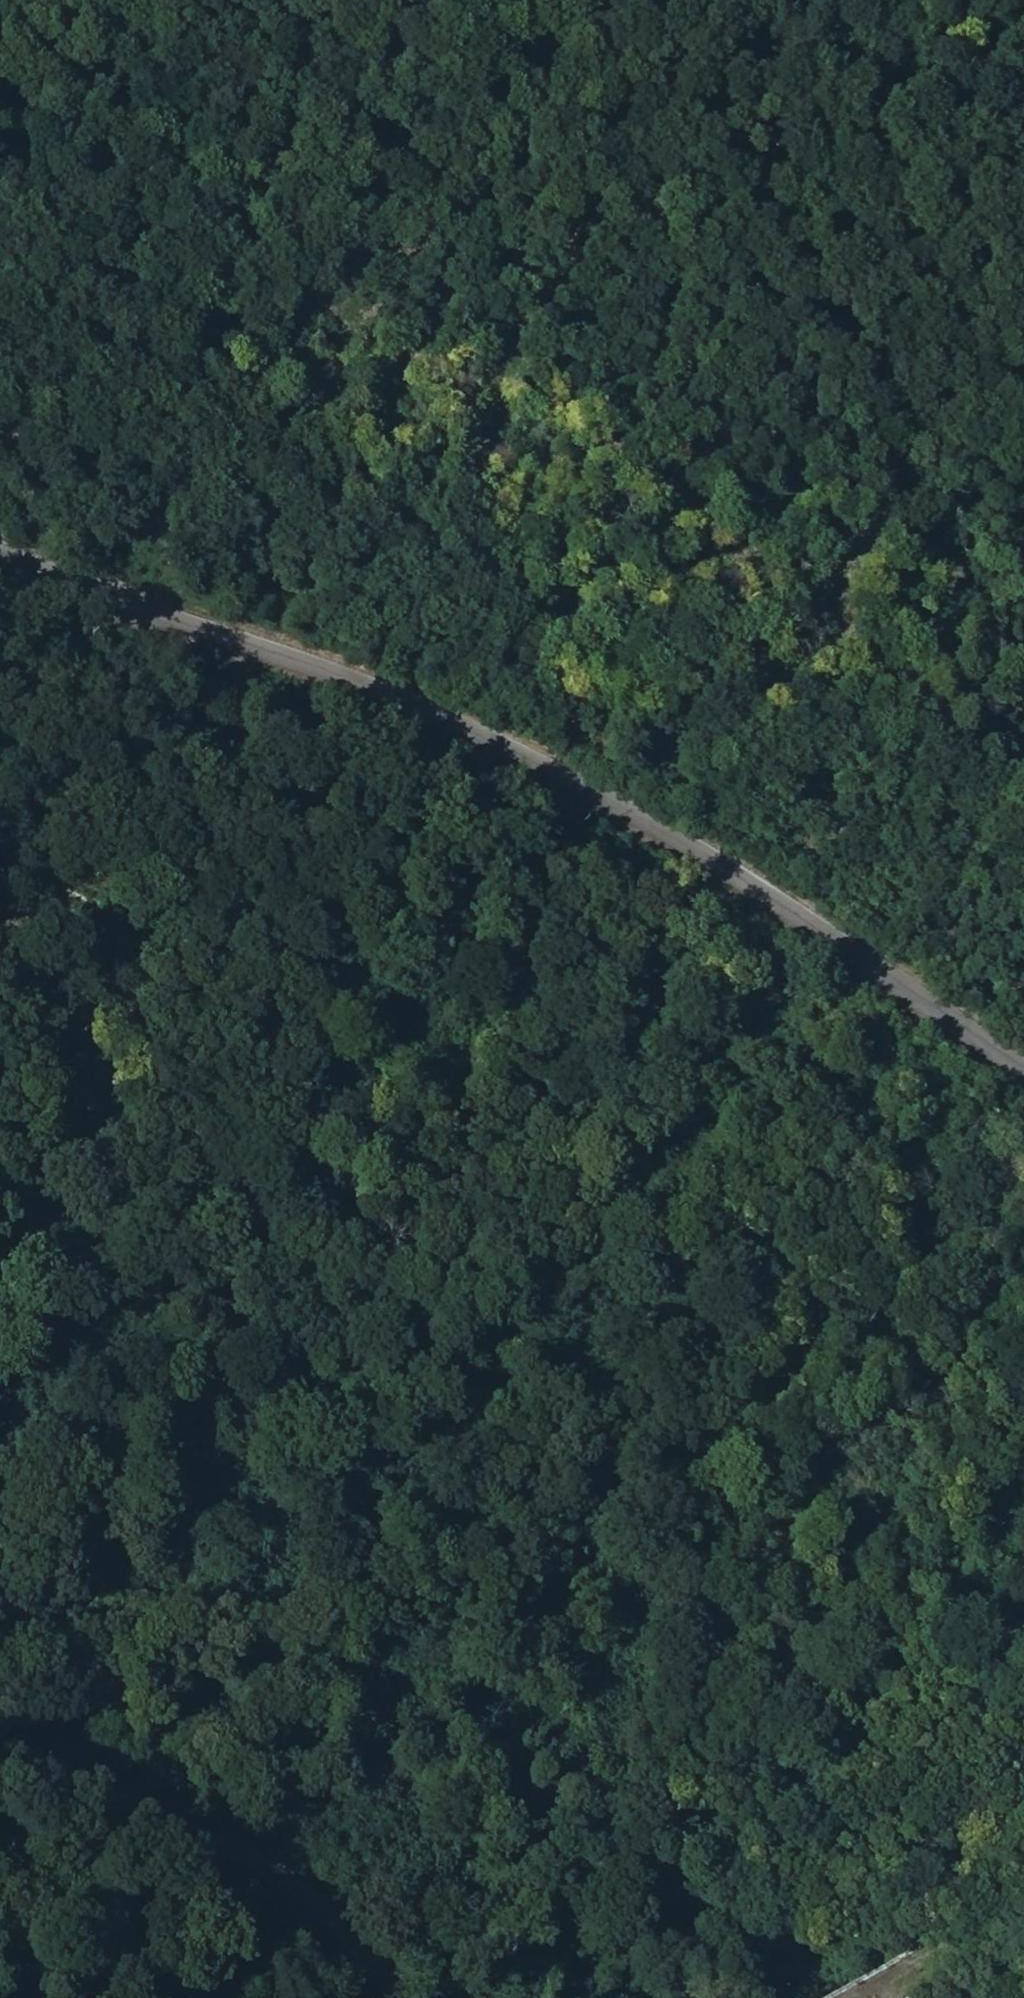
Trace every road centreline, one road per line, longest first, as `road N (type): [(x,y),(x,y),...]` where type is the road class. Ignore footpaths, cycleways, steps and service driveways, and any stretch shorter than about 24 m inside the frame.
road 1 (tertiary): [(0,552),(453,719),(611,802),(771,900),(1023,1070)]
road 2 (unclassified): [(0,1749),(279,1880),(398,1997)]
road 3 (track): [(894,1997),(1023,1911)]

